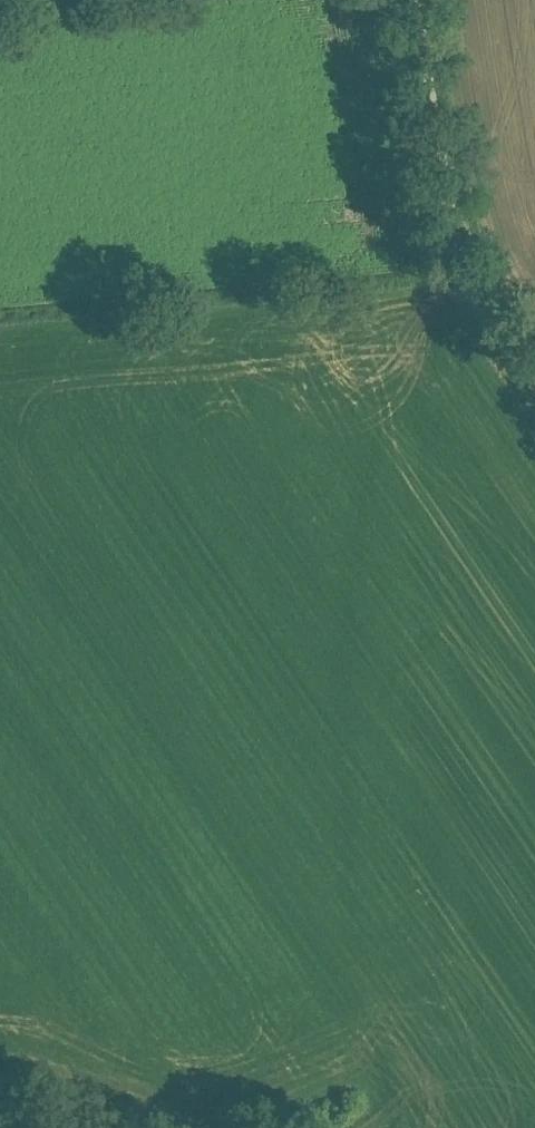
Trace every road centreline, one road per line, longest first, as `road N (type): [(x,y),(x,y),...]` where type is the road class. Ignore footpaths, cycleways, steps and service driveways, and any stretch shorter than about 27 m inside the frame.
road 1 (residential): [(534,383),(483,302),(455,228),(412,0)]

